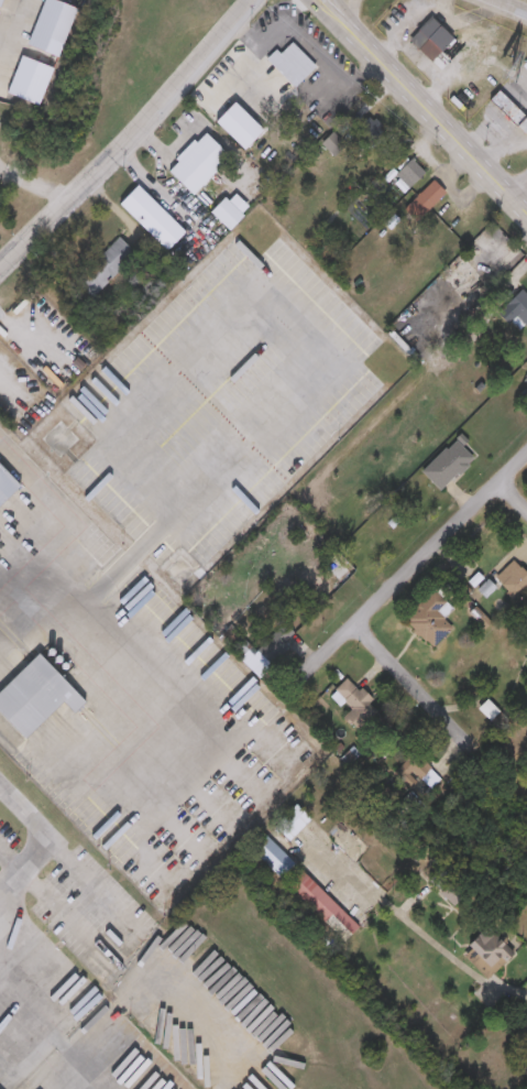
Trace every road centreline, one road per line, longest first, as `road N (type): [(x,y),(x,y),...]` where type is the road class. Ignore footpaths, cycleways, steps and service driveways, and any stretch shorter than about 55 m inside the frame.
road 1 (residential): [(252,0),(120,154),(0,271)]
road 2 (residential): [(526,450),(309,669)]
road 3 (tertiary): [(526,211),(350,34)]
road 4 (residential): [(459,734),(352,623)]

